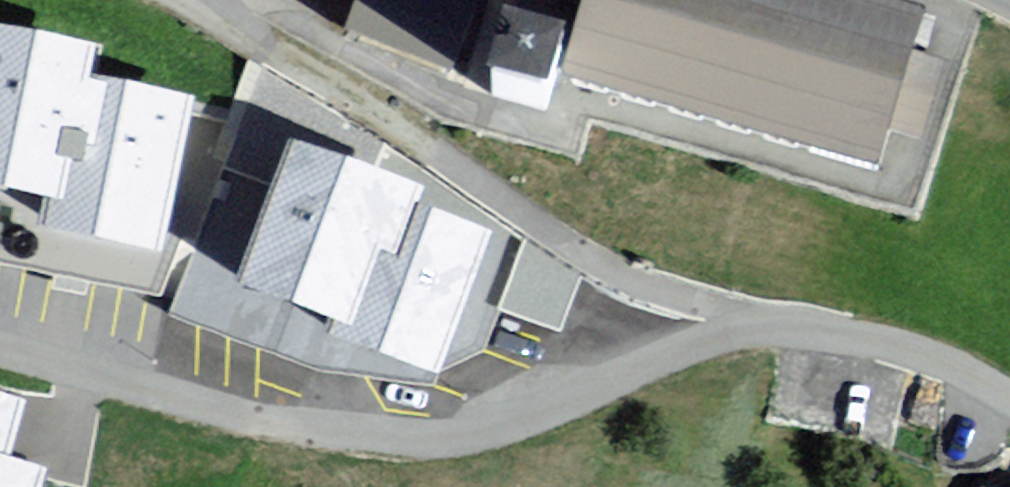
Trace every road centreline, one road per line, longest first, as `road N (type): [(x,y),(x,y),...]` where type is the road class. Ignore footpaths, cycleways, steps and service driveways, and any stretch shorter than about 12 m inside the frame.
road 1 (residential): [(770,322),(570,405),(451,441),(268,423),(0,350)]
road 2 (residential): [(770,322),(669,296),(599,264),(340,92),(184,0)]
road 3 (residential): [(1009,397),(930,357),(851,333),(770,322)]

